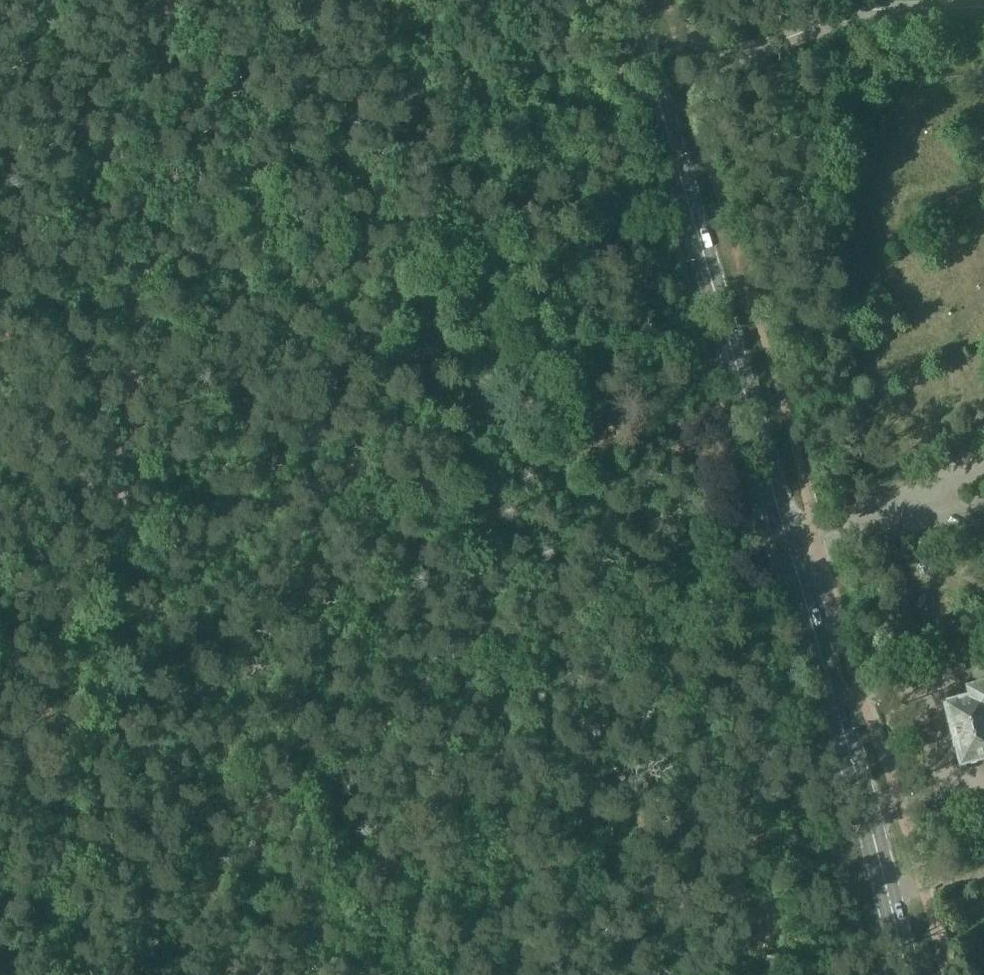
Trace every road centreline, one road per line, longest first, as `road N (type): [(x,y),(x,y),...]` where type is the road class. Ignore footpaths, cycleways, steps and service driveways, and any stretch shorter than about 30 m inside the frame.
road 1 (primary): [(917,974),(794,533),(630,0)]

